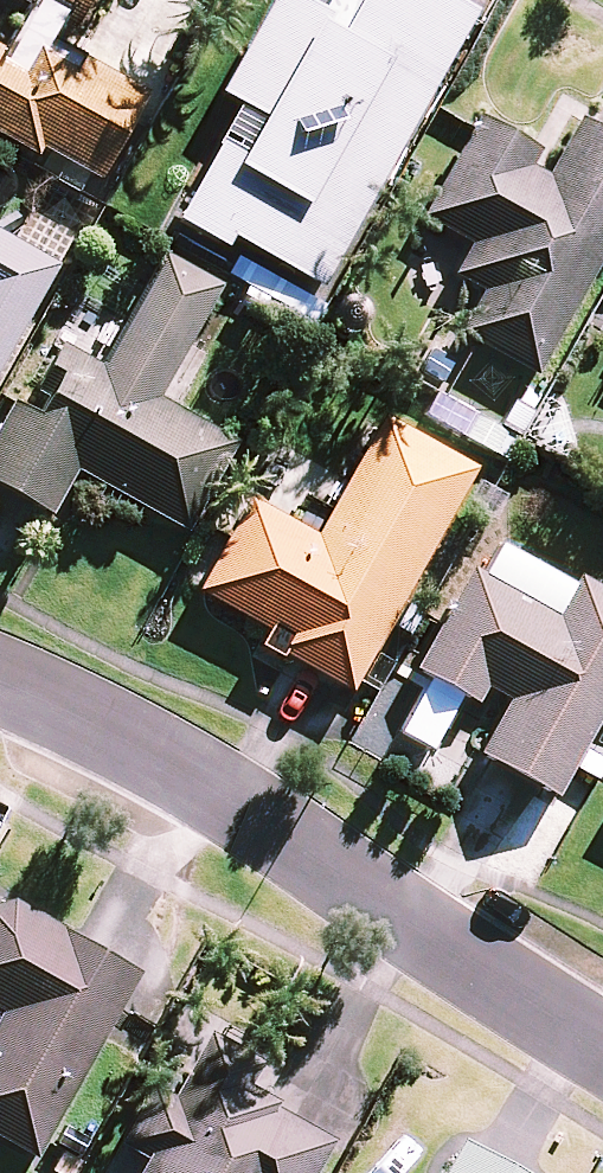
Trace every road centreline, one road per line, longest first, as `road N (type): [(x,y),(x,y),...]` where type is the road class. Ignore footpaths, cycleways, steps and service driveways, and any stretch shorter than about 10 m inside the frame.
road 1 (residential): [(0,677),(131,740),(602,1040)]

